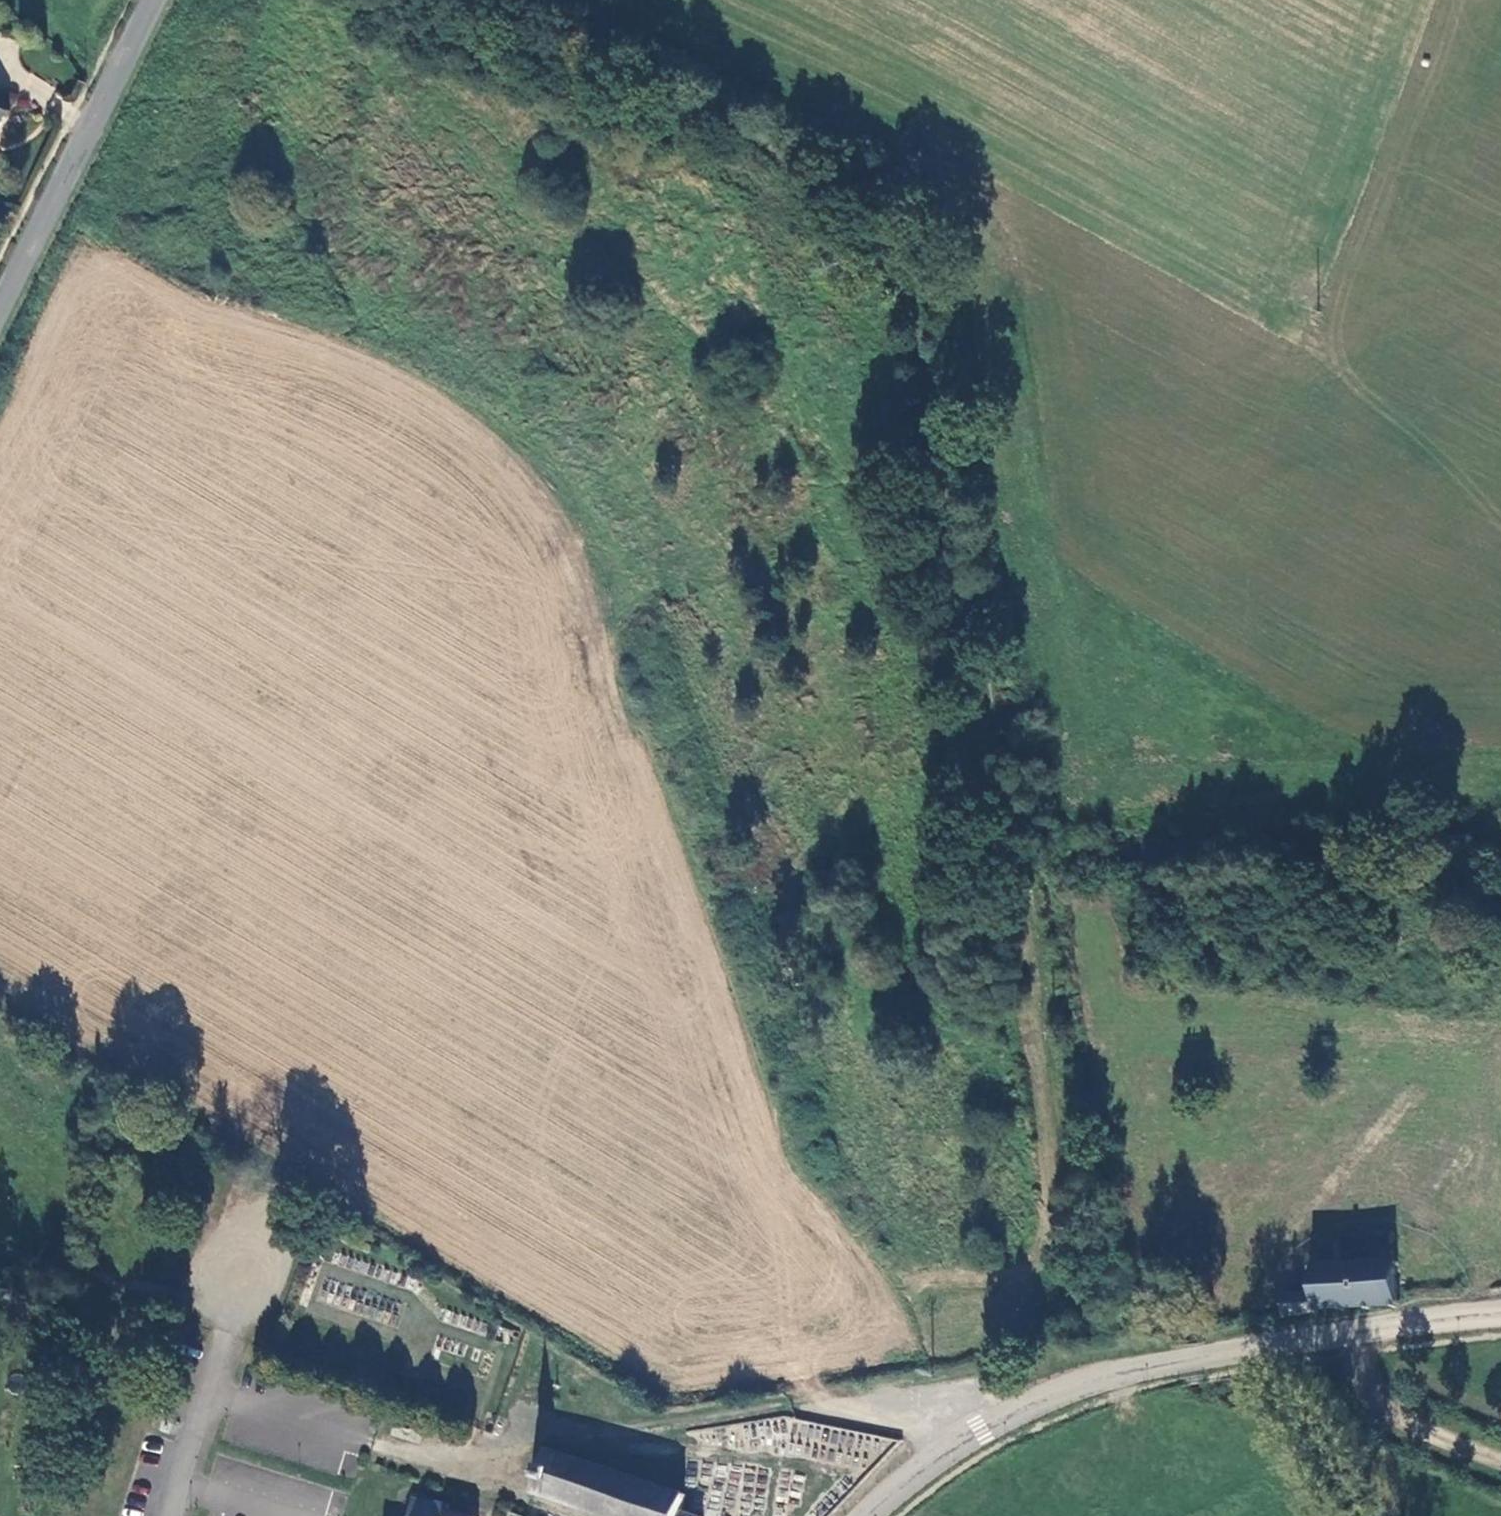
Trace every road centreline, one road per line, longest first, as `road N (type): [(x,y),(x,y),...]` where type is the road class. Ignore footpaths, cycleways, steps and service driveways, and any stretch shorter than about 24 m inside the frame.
road 1 (tertiary): [(874,1515),(979,1432),(1085,1383),(1231,1353),(1500,1318)]
road 2 (tertiary): [(0,302),(154,0)]
road 3 (residential): [(171,1515),(237,1315)]

